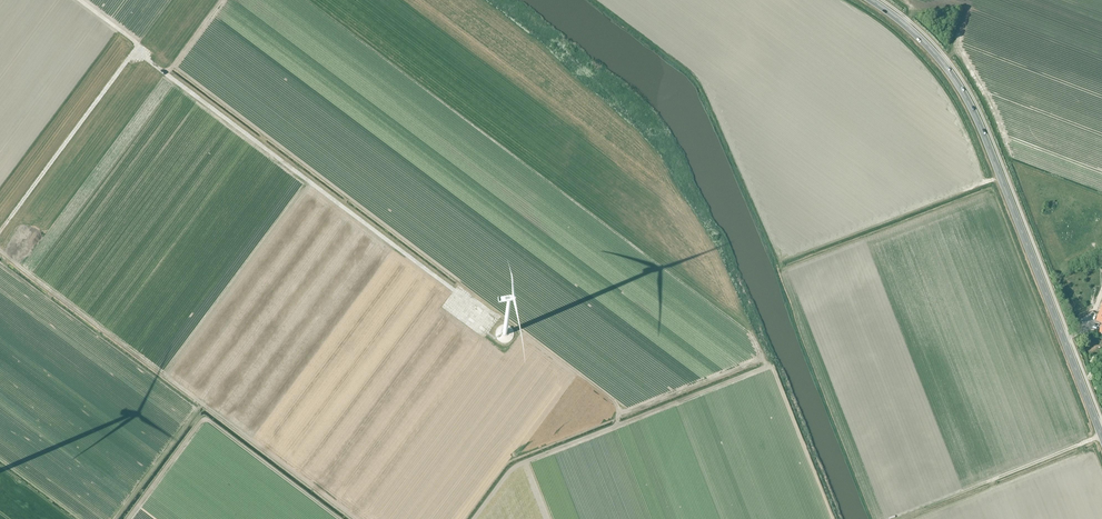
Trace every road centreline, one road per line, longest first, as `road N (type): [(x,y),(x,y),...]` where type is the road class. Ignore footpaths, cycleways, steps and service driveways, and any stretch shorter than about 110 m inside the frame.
road 1 (secondary): [(1101,436),(967,100),(916,37),(866,0)]
road 2 (track): [(767,367),(513,467),(475,518)]
road 3 (track): [(356,518),(202,404),(161,457)]
road 4 (track): [(202,404),(0,251)]
road 5 (track): [(617,427),(618,406),(513,325),(495,321)]

